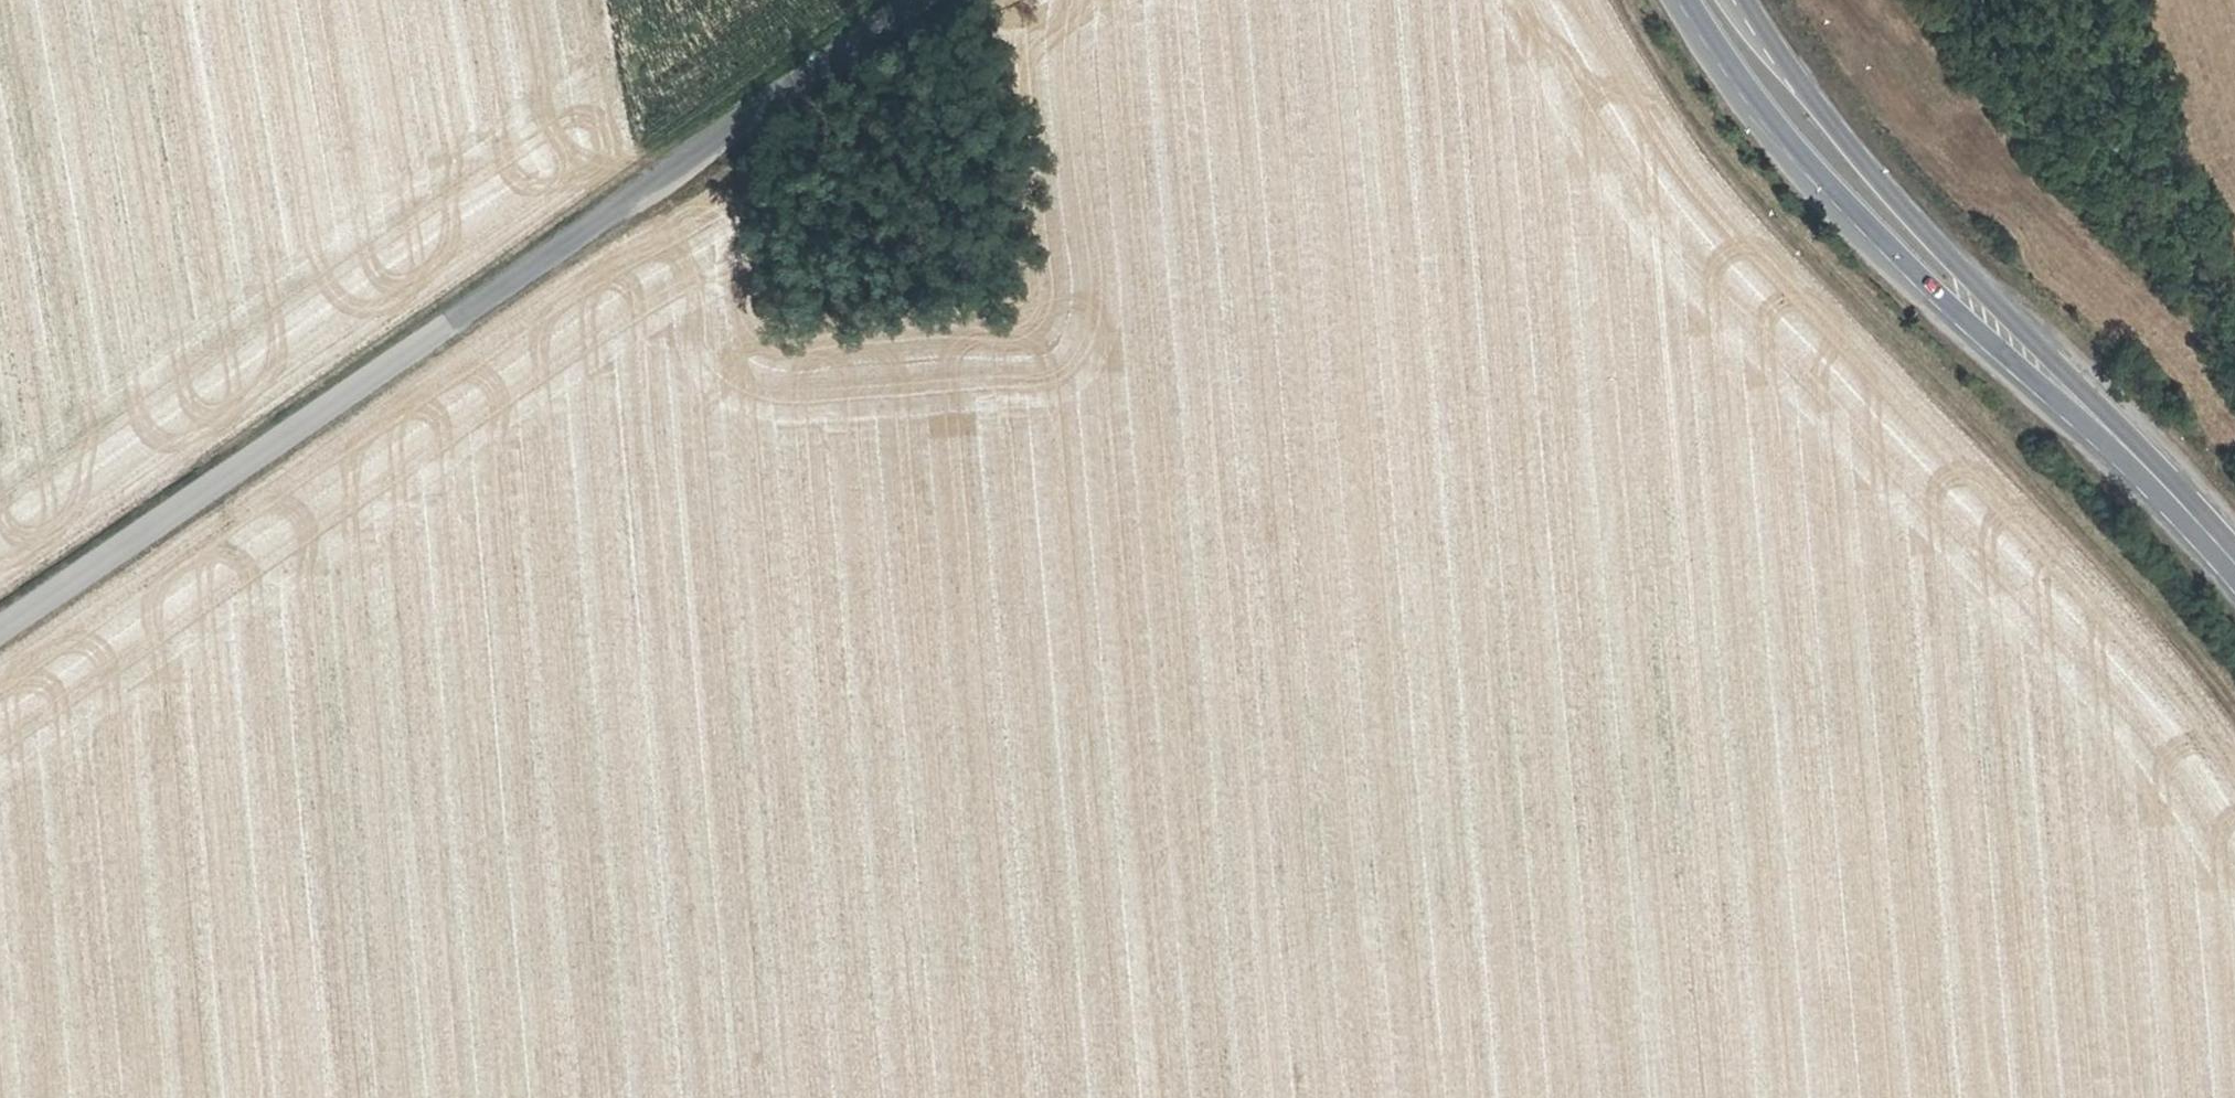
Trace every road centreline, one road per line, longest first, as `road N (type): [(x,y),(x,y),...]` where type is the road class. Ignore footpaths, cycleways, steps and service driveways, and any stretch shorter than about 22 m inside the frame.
road 1 (unclassified): [(0,628),(930,0)]
road 2 (track): [(1625,0),(1743,181),(2006,443),(2152,632),(2234,709)]
road 3 (primary): [(1692,0),(1763,106),(1910,279),(2151,469)]
road 4 (primary): [(2151,469),(1805,85),(1752,0)]
road 5 (primary): [(2151,469),(2234,573)]

